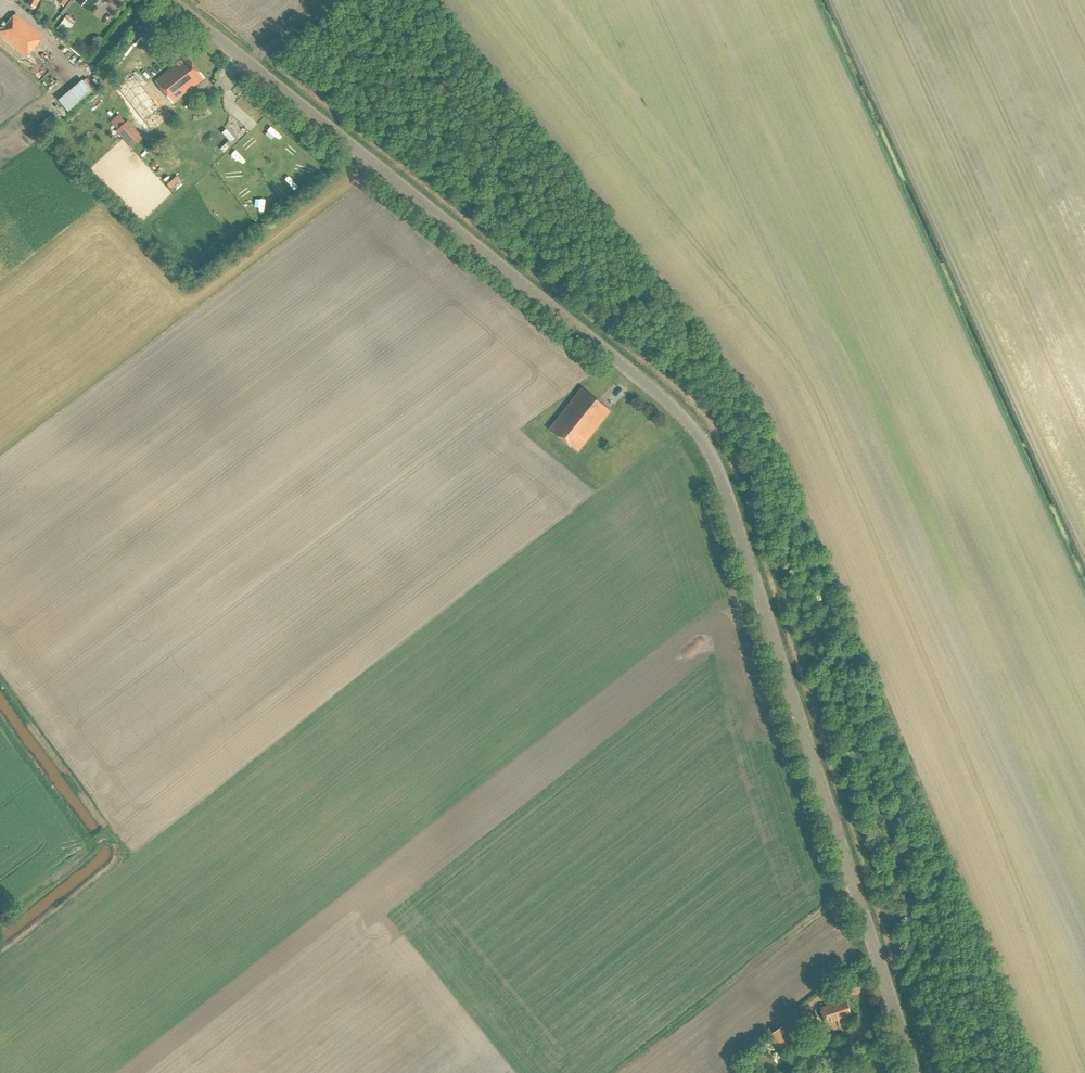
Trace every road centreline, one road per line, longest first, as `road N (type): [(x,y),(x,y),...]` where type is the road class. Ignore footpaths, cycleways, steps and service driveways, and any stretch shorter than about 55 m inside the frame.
road 1 (tertiary): [(914,1072),(729,497),(701,437),(173,0)]

